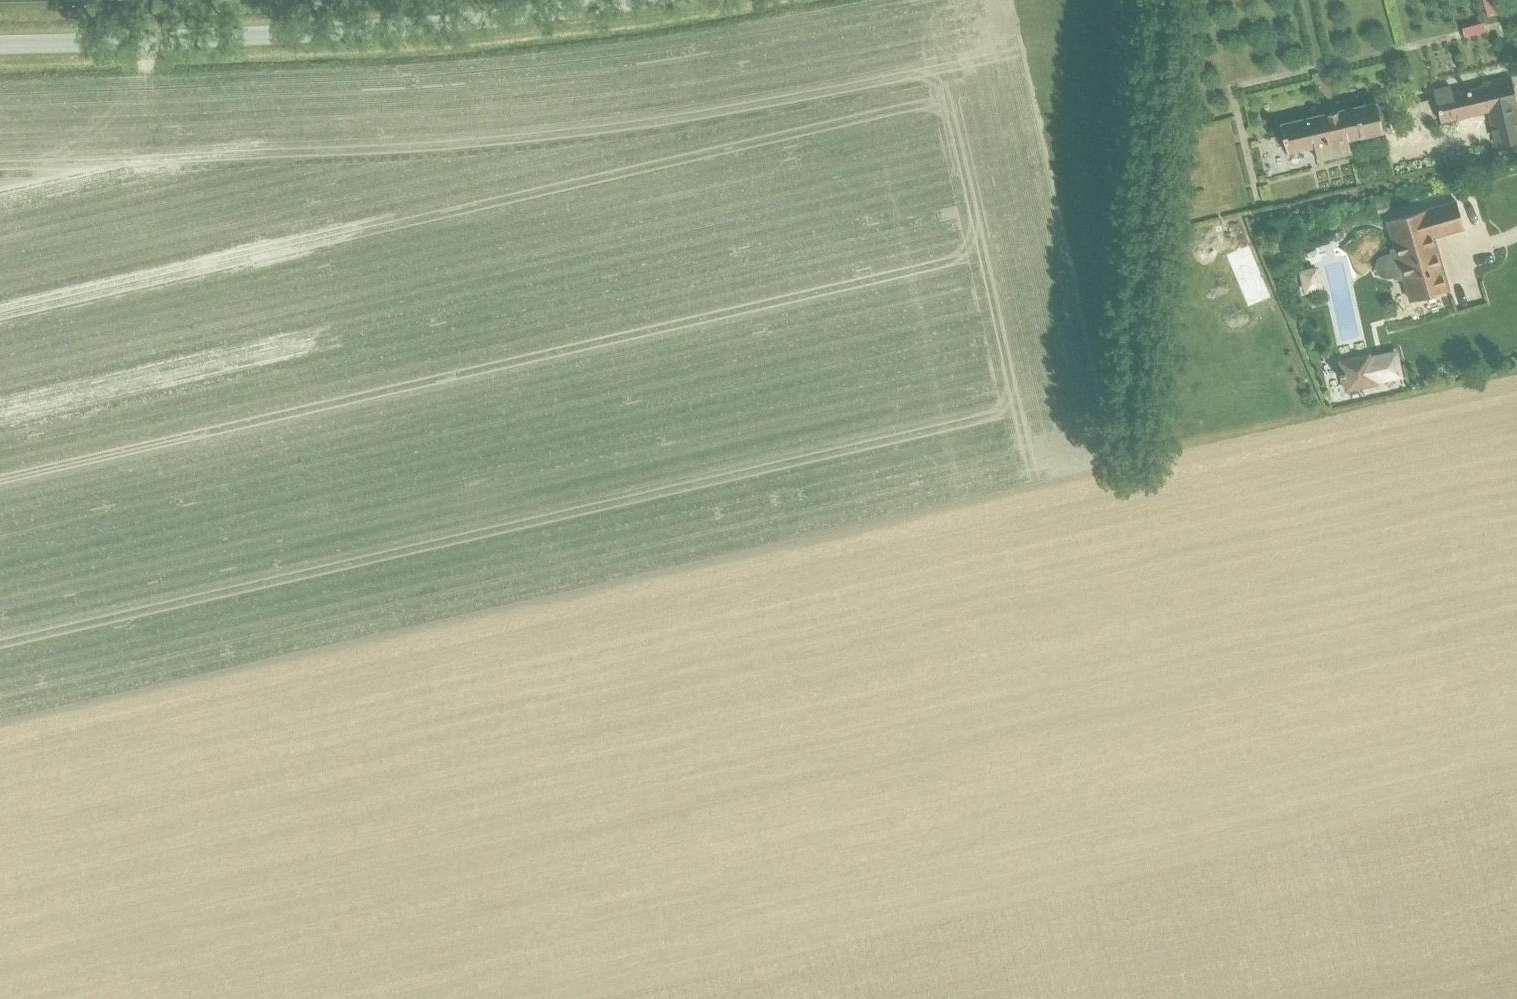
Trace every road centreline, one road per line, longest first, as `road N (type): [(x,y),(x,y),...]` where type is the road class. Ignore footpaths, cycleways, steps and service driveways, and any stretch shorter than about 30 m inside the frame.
road 1 (unclassified): [(0,44),(396,26),(632,0)]

